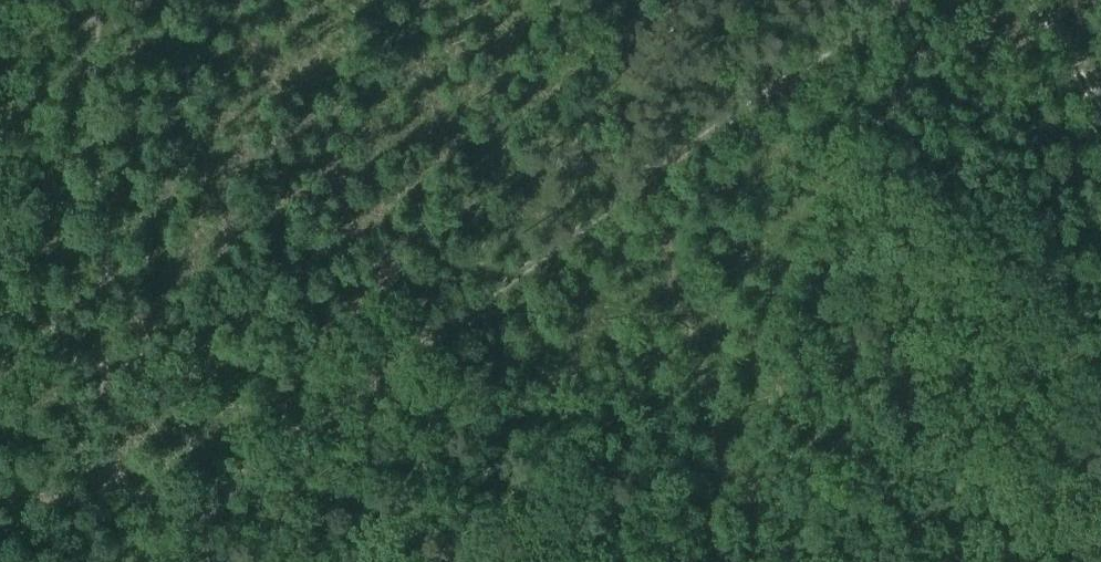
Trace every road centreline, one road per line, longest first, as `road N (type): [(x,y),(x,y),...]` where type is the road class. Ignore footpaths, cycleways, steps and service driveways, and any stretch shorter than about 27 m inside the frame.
road 1 (track): [(205,561),(216,519),(236,495),(946,0)]
road 2 (track): [(216,519),(0,523)]
road 3 (track): [(1036,0),(1100,114)]

